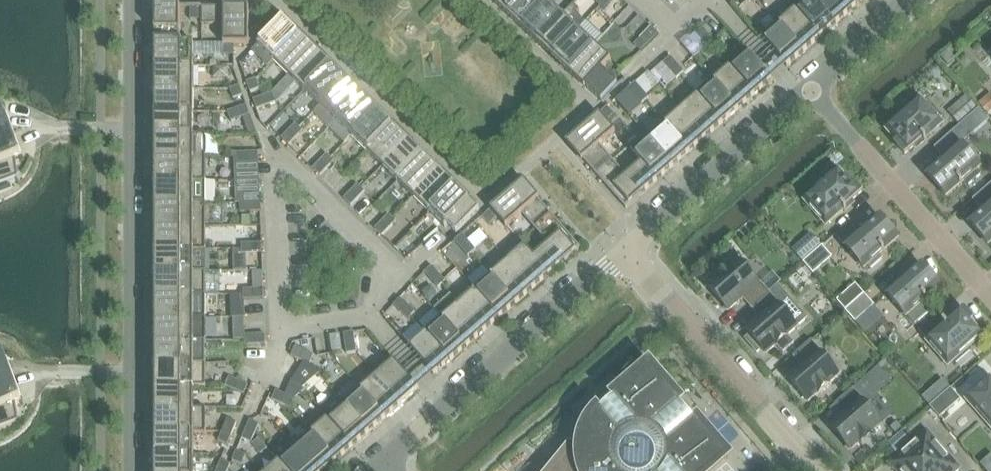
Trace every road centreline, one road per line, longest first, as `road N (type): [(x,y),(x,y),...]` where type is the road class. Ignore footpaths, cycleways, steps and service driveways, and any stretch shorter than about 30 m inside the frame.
road 1 (residential): [(136,470),(137,0)]
road 2 (residential): [(388,461),(627,253)]
road 3 (residential): [(813,95),(990,301)]
road 4 (residential): [(797,452),(627,253)]
road 5 (residential): [(627,253),(813,95)]
road 6 (residential): [(813,95),(918,0)]

